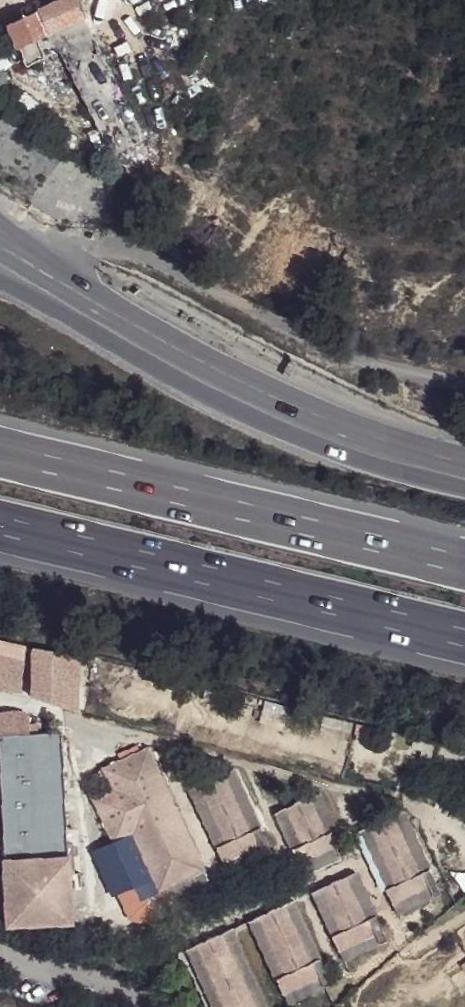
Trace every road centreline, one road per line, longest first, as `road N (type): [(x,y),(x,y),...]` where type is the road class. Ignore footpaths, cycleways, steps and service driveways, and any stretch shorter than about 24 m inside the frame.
road 1 (primary): [(0,279),(284,436),(464,491)]
road 2 (motorway): [(0,524),(464,637)]
road 3 (motorway): [(464,564),(0,451)]
road 4 (primary): [(464,463),(283,402),(134,320)]
road 5 (primary): [(134,320),(0,213)]
road 6 (primary): [(134,320),(0,236)]

